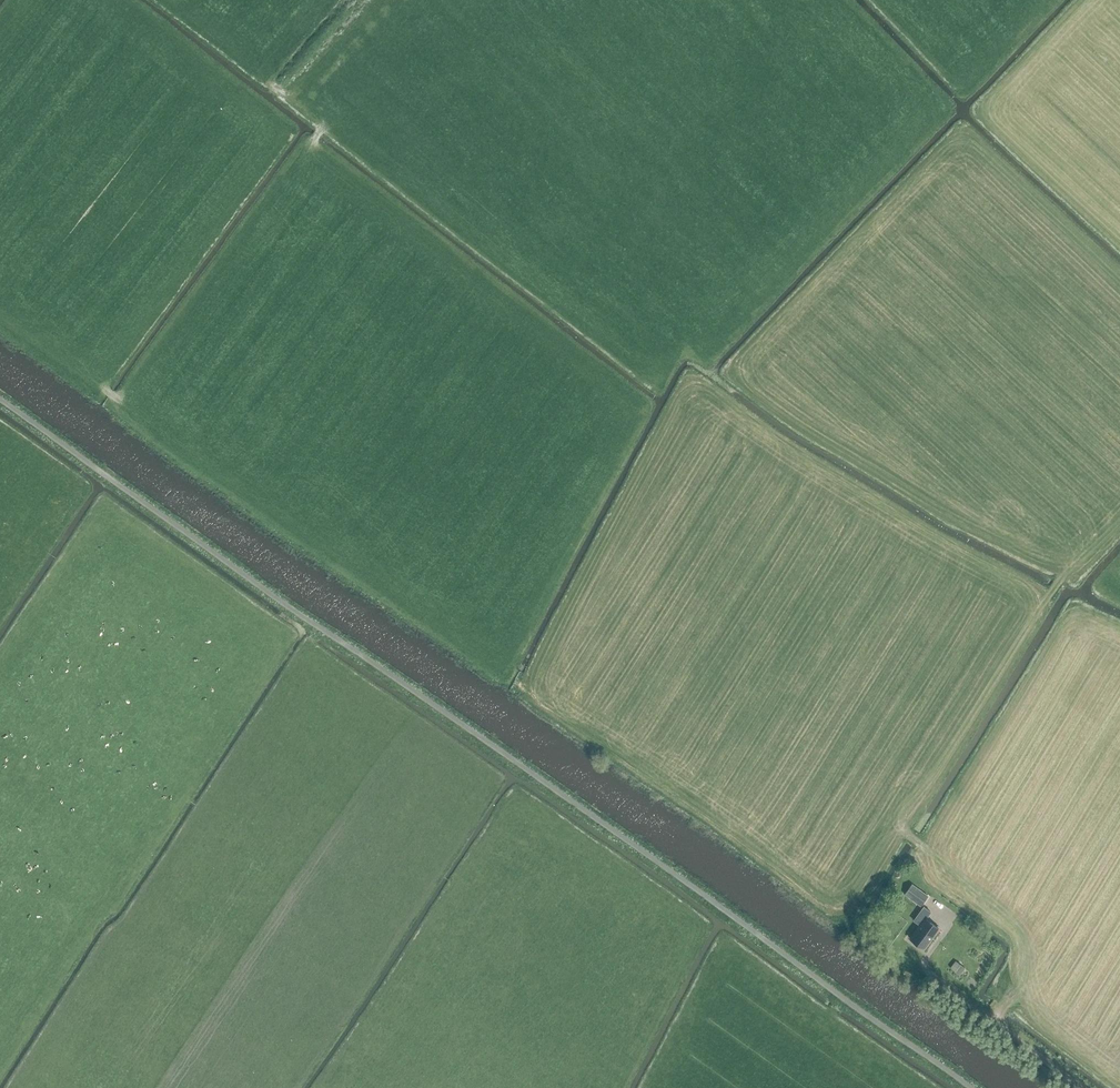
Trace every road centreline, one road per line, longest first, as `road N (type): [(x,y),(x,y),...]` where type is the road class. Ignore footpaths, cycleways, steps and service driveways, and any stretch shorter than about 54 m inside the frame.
road 1 (unclassified): [(1083,1087),(924,965)]

